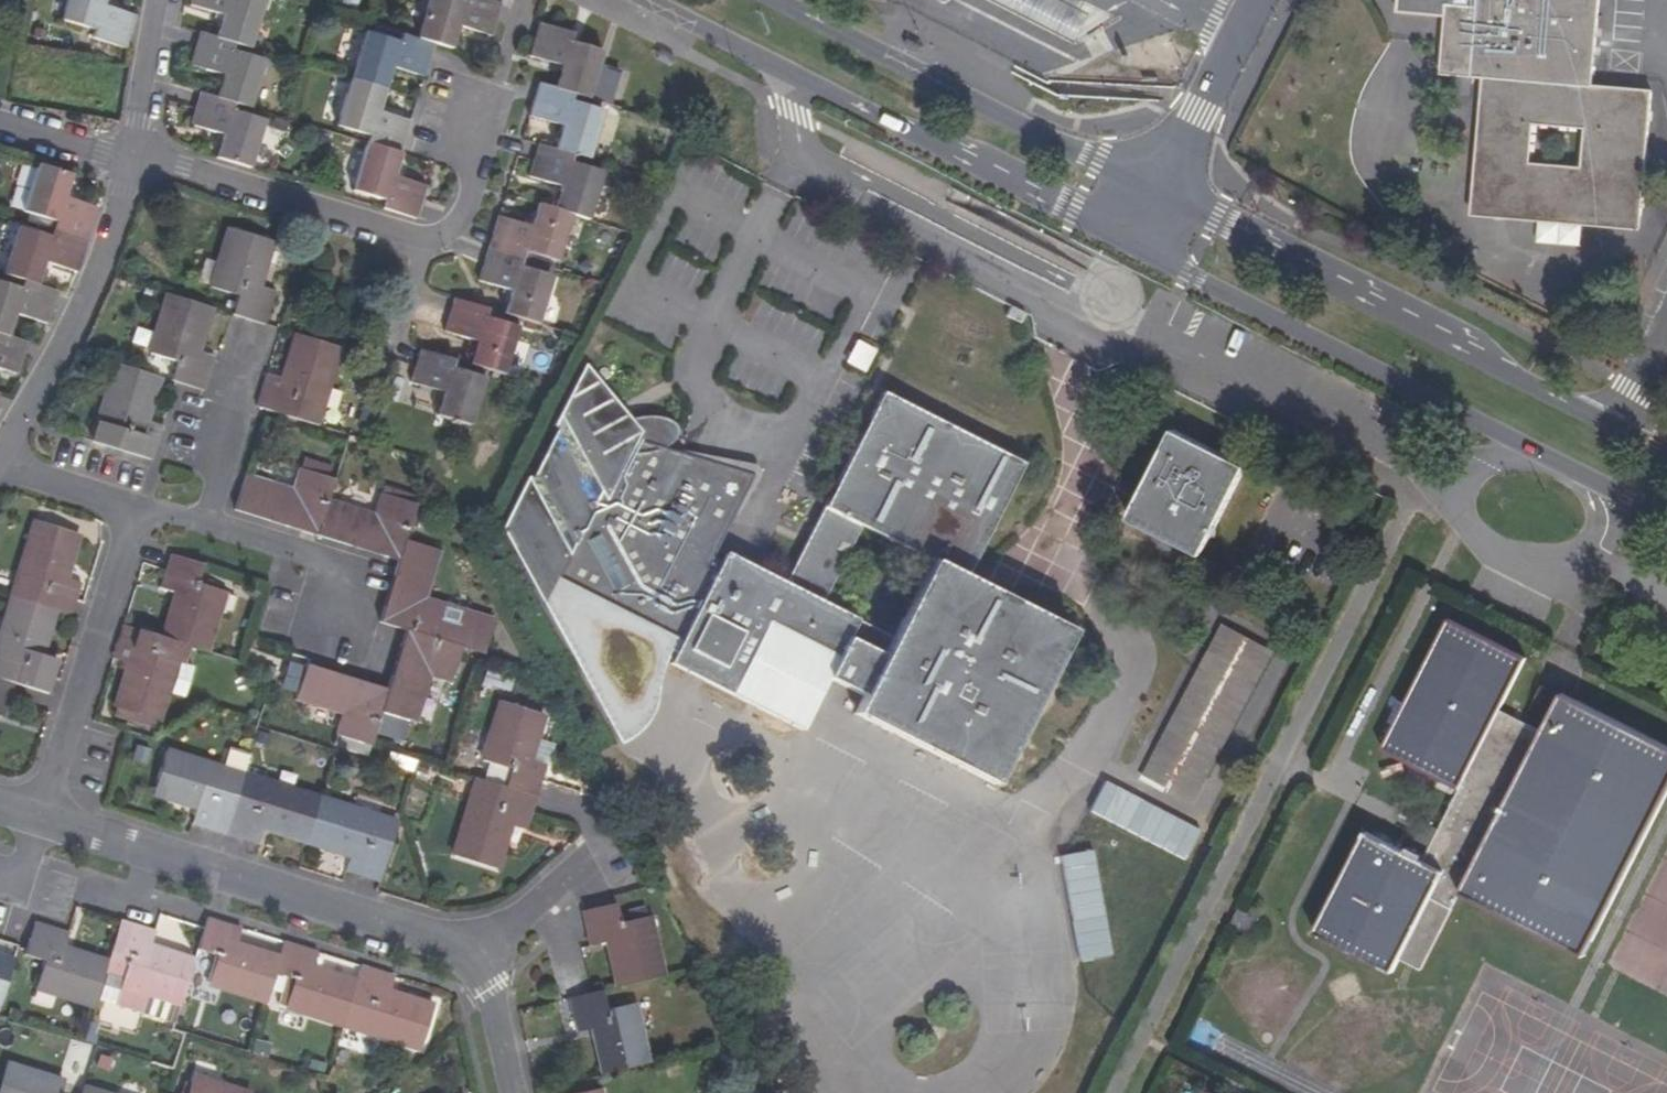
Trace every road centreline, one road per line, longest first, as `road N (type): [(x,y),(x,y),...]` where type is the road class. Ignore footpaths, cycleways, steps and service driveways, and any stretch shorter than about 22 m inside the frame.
road 1 (secondary): [(1132,244),(1666,516)]
road 2 (secondary): [(1666,455),(1160,190)]
road 3 (secondary): [(649,0),(1132,244)]
road 4 (residential): [(40,817),(477,949)]
road 5 (residential): [(134,157),(425,235),(448,223),(462,193),(453,123)]
road 6 (secondary): [(1160,190),(779,0)]
road 7 (residential): [(130,506),(40,817)]
road 8 (residential): [(0,445),(80,314),(134,157)]
road 9 (residential): [(197,524),(347,570),(327,639),(373,653)]
road 10 (residential): [(1240,31),(1160,190)]
road 11 (residential): [(134,157),(159,0)]
road 12 (residential): [(477,949),(575,872),(591,892)]
road 13 (residential): [(477,949),(513,1092)]
road 14 (residential): [(0,124),(134,157)]
road 15 (residential): [(0,461),(130,506)]

